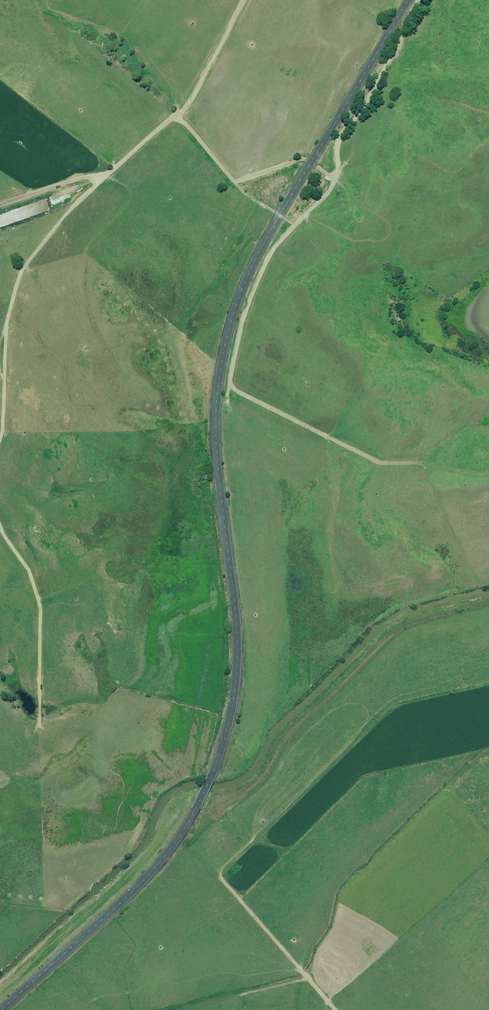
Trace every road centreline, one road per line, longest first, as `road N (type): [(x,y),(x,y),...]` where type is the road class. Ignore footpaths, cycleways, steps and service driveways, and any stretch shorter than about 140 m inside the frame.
road 1 (tertiary): [(214,772),(238,654),(217,449),(224,347),(253,263),(407,0)]
road 2 (track): [(174,118),(237,182),(302,158),(334,182),(271,251),(251,299)]
road 3 (tertiary): [(2,1009),(143,881),(196,810)]

